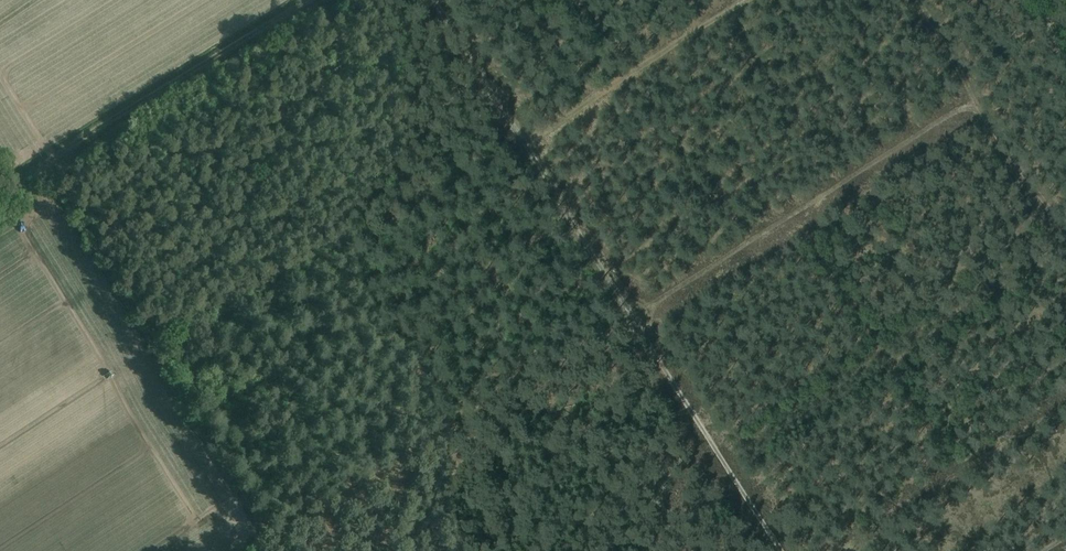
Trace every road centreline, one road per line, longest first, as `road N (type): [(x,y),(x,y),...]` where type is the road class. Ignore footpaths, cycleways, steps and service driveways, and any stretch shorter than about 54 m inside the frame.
road 1 (track): [(438,0),(786,550)]
road 2 (track): [(636,314),(974,105),(1065,237)]
road 3 (track): [(30,188),(46,165),(98,128),(305,0)]
road 4 (track): [(744,0),(528,141)]

